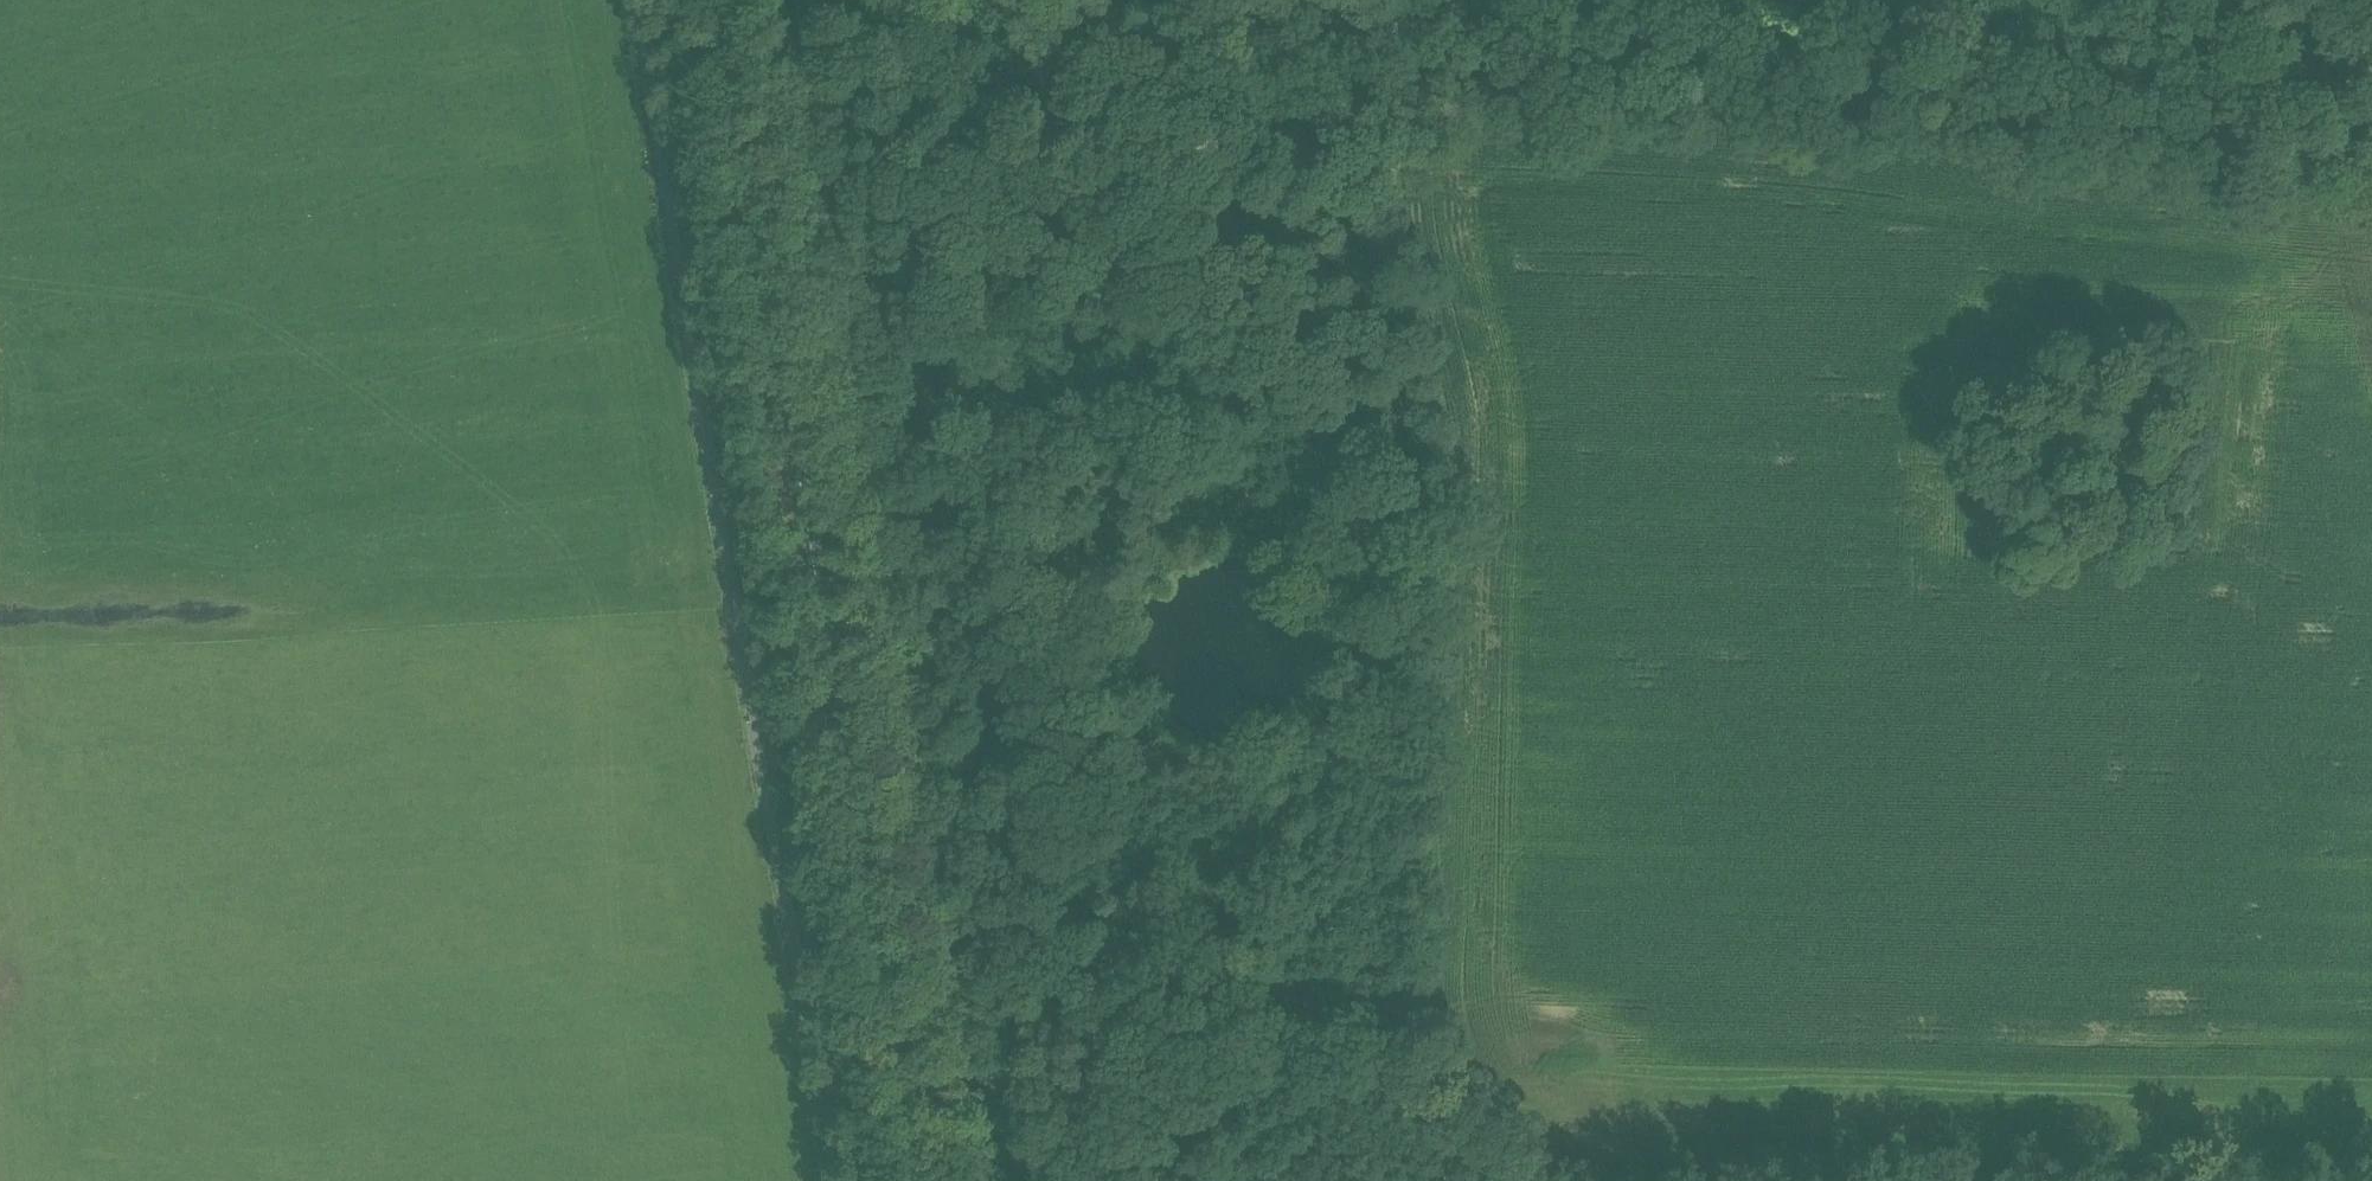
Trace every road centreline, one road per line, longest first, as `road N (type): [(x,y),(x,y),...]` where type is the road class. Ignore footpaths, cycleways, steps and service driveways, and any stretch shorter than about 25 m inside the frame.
road 1 (tertiary): [(927,1180),(729,0)]

